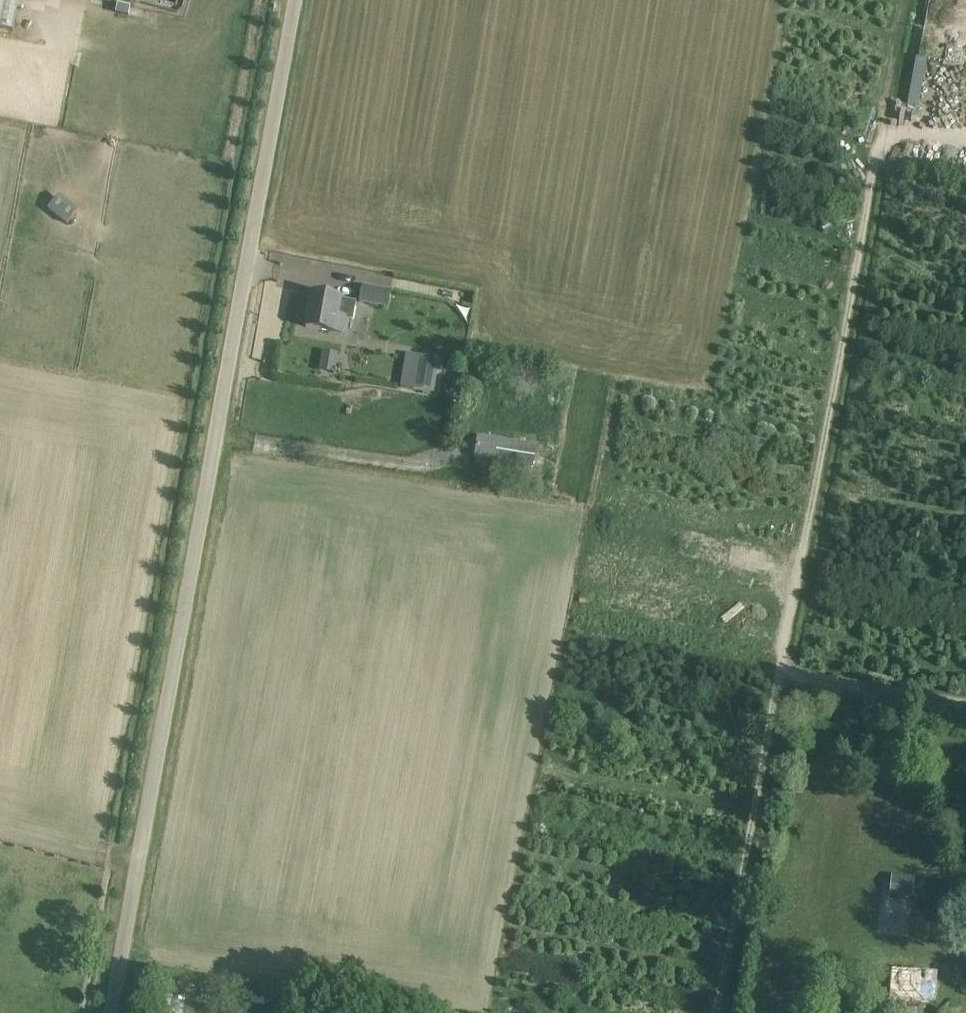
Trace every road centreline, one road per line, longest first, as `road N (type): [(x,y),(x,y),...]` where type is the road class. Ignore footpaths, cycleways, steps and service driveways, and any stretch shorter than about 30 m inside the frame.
road 1 (unclassified): [(112,1012),(295,0)]

